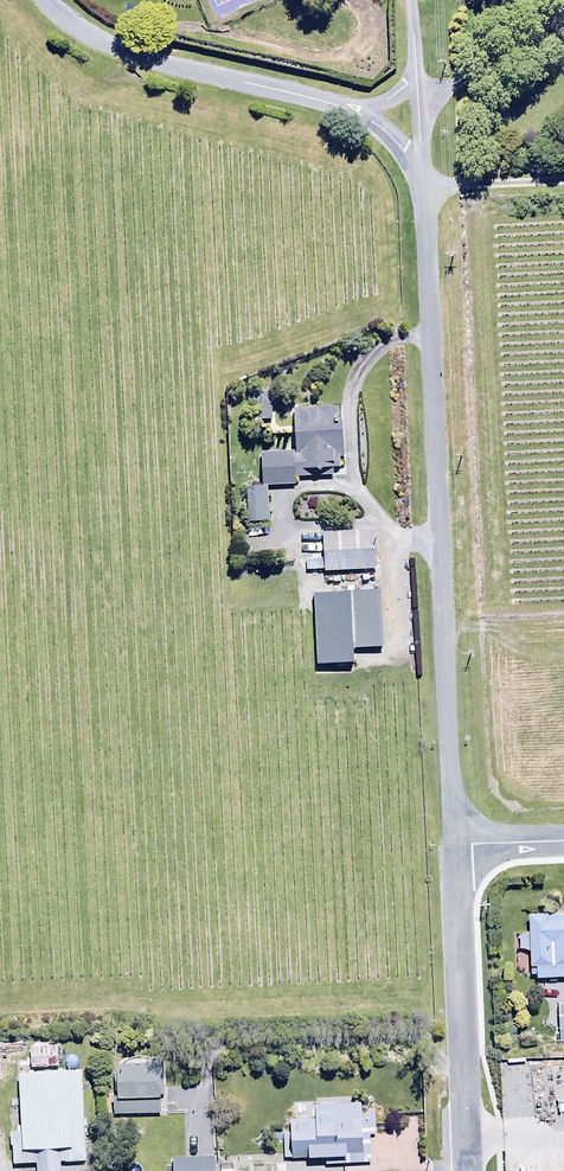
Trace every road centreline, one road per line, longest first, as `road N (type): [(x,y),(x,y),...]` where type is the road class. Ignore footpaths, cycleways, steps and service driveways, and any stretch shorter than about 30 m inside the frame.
road 1 (residential): [(422,168),(453,844)]
road 2 (unclassified): [(44,0),(121,50),(362,115)]
road 3 (residential): [(453,844),(471,1170)]

